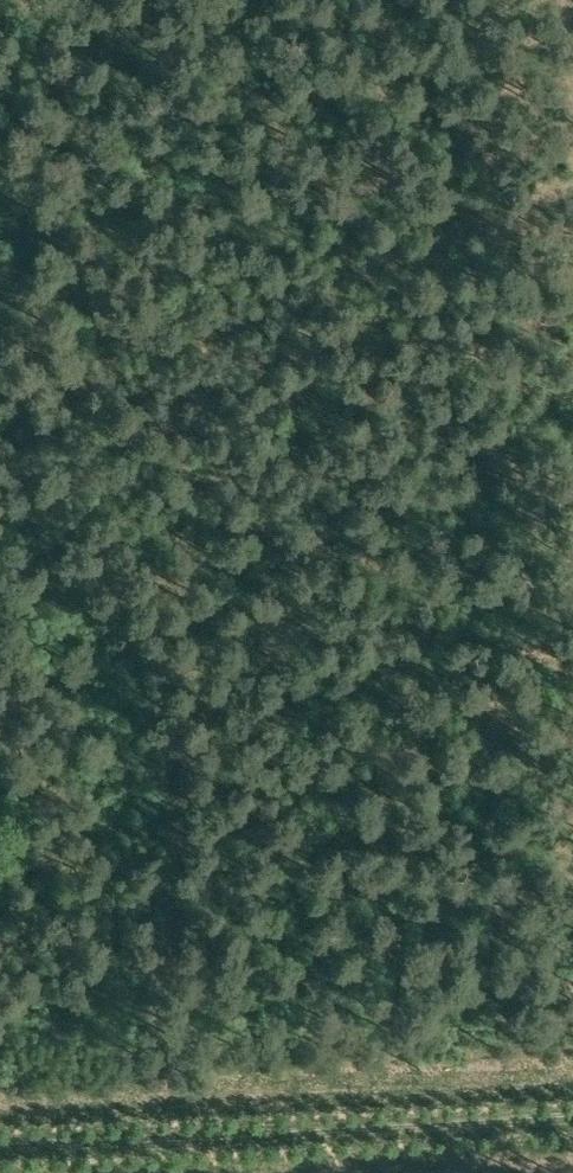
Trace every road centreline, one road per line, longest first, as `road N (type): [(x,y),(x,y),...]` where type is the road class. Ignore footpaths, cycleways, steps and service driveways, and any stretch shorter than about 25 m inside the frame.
road 1 (track): [(0,1147),(572,1106)]

